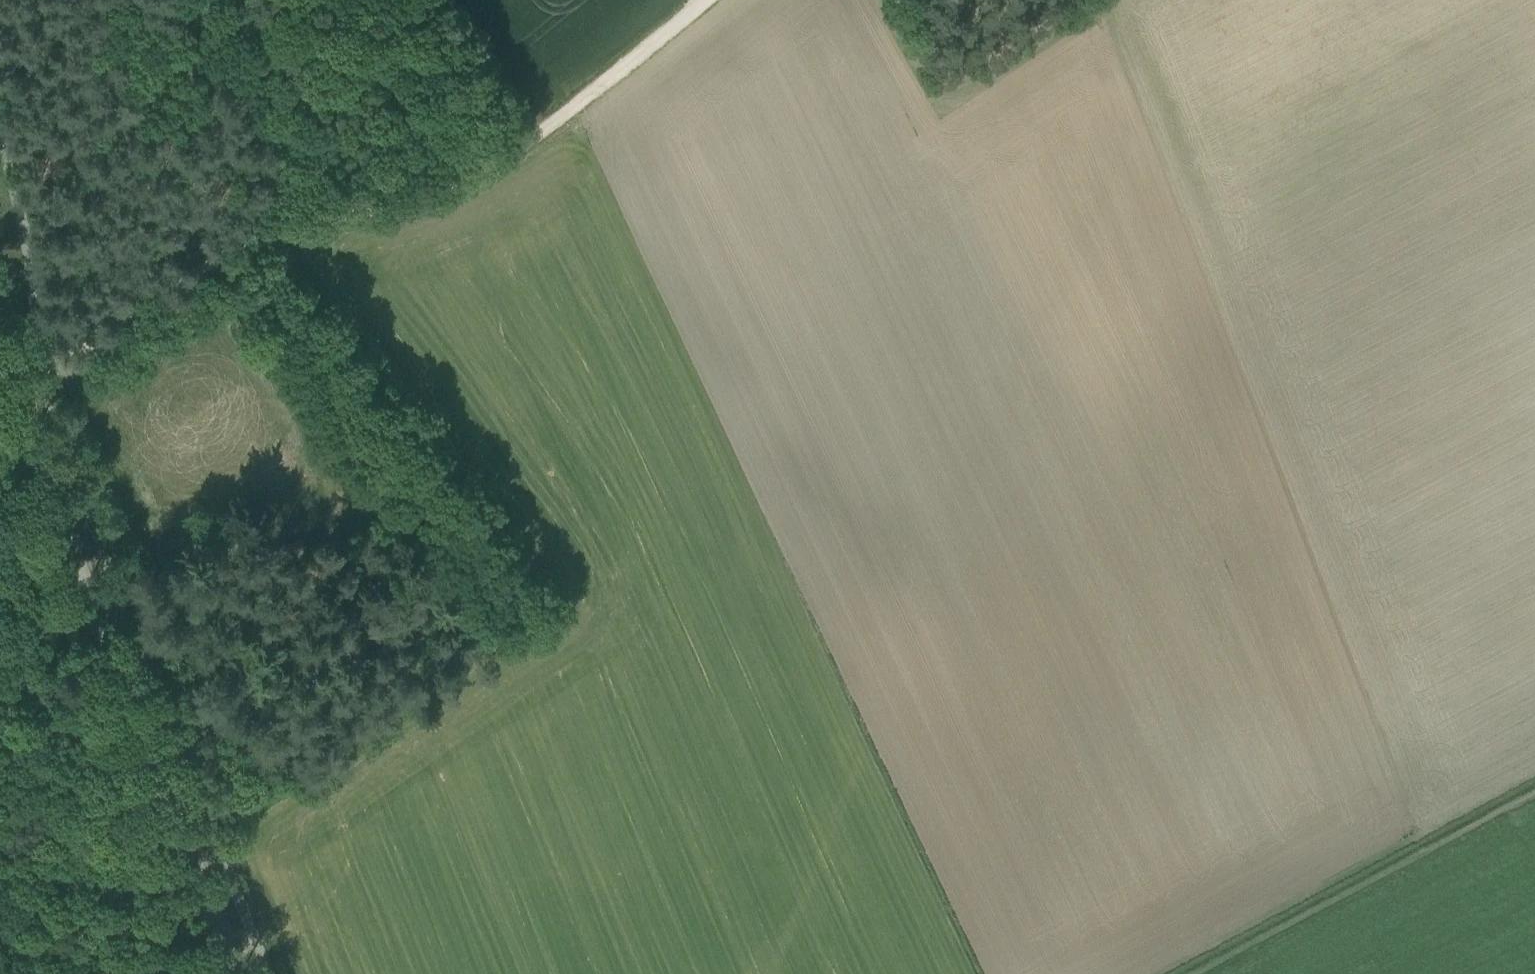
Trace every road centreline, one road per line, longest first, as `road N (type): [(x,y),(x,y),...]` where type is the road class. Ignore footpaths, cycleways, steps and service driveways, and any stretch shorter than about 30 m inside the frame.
road 1 (track): [(42,379),(247,248),(493,166),(707,0)]
road 2 (tertiary): [(238,973),(63,525),(0,336)]

